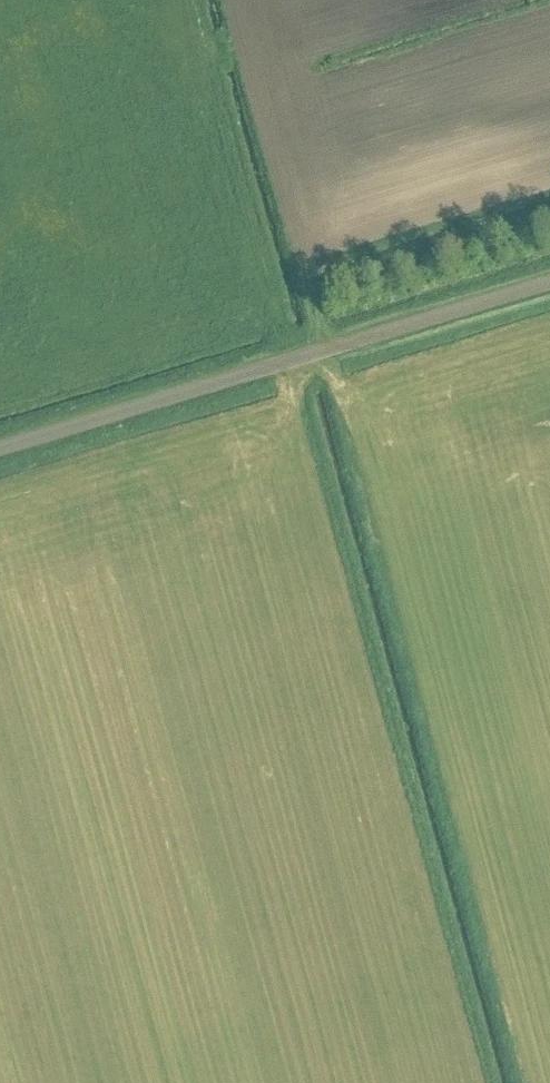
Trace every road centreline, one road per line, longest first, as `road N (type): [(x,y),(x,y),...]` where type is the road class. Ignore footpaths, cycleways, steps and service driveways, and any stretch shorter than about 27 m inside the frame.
road 1 (unclassified): [(0,451),(549,286)]

